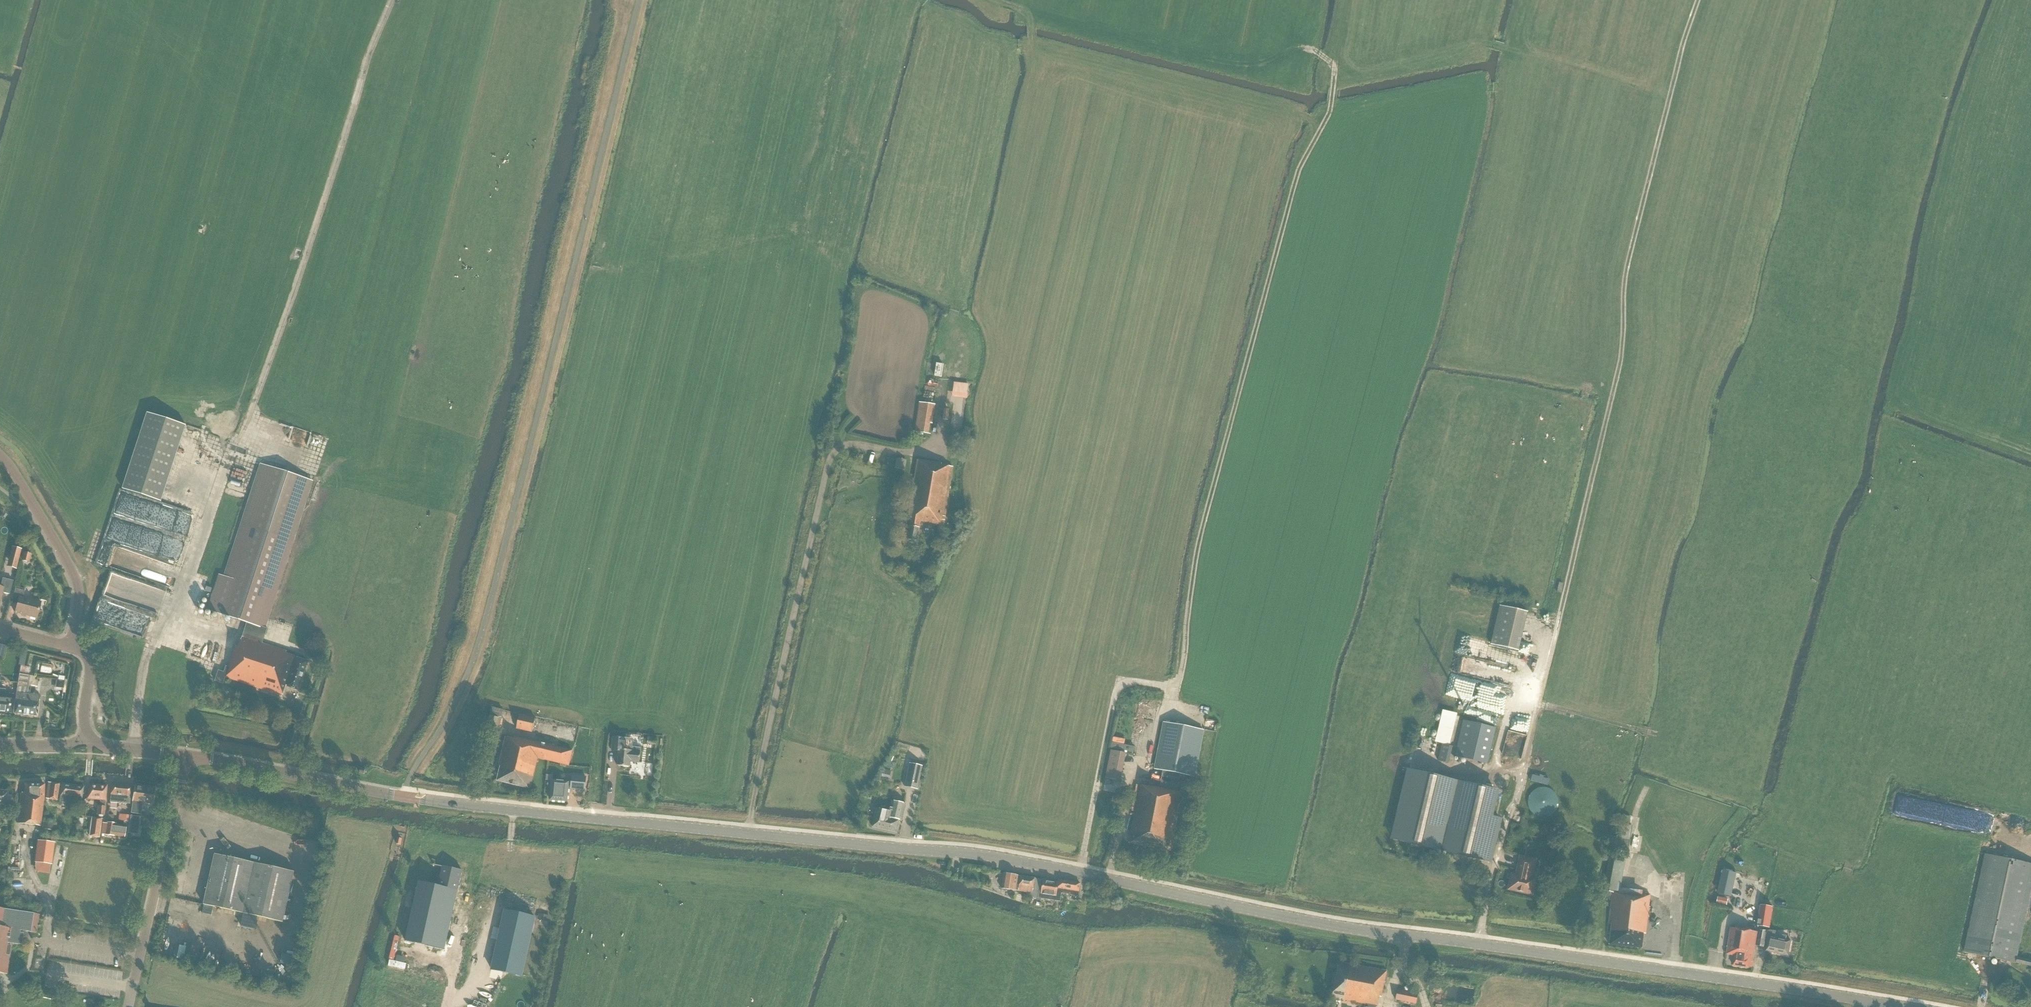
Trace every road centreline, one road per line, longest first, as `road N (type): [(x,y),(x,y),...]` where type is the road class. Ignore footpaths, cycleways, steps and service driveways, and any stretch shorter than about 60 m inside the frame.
road 1 (tertiary): [(1900,1006),(1341,926),(996,858),(414,800),(184,756)]
road 2 (track): [(1079,873),(1116,689),(1139,681),(1178,687),(1199,545),(1241,382),(1297,171),(1332,111),(1335,64),(1316,51)]
road 3 (track): [(1697,0),(1628,267),(1622,362),(1544,679)]
road 4 (residential): [(127,1006),(184,756)]
road 5 (tertiary): [(0,455),(76,582),(73,648)]
road 6 (track): [(1539,705),(1655,735)]

